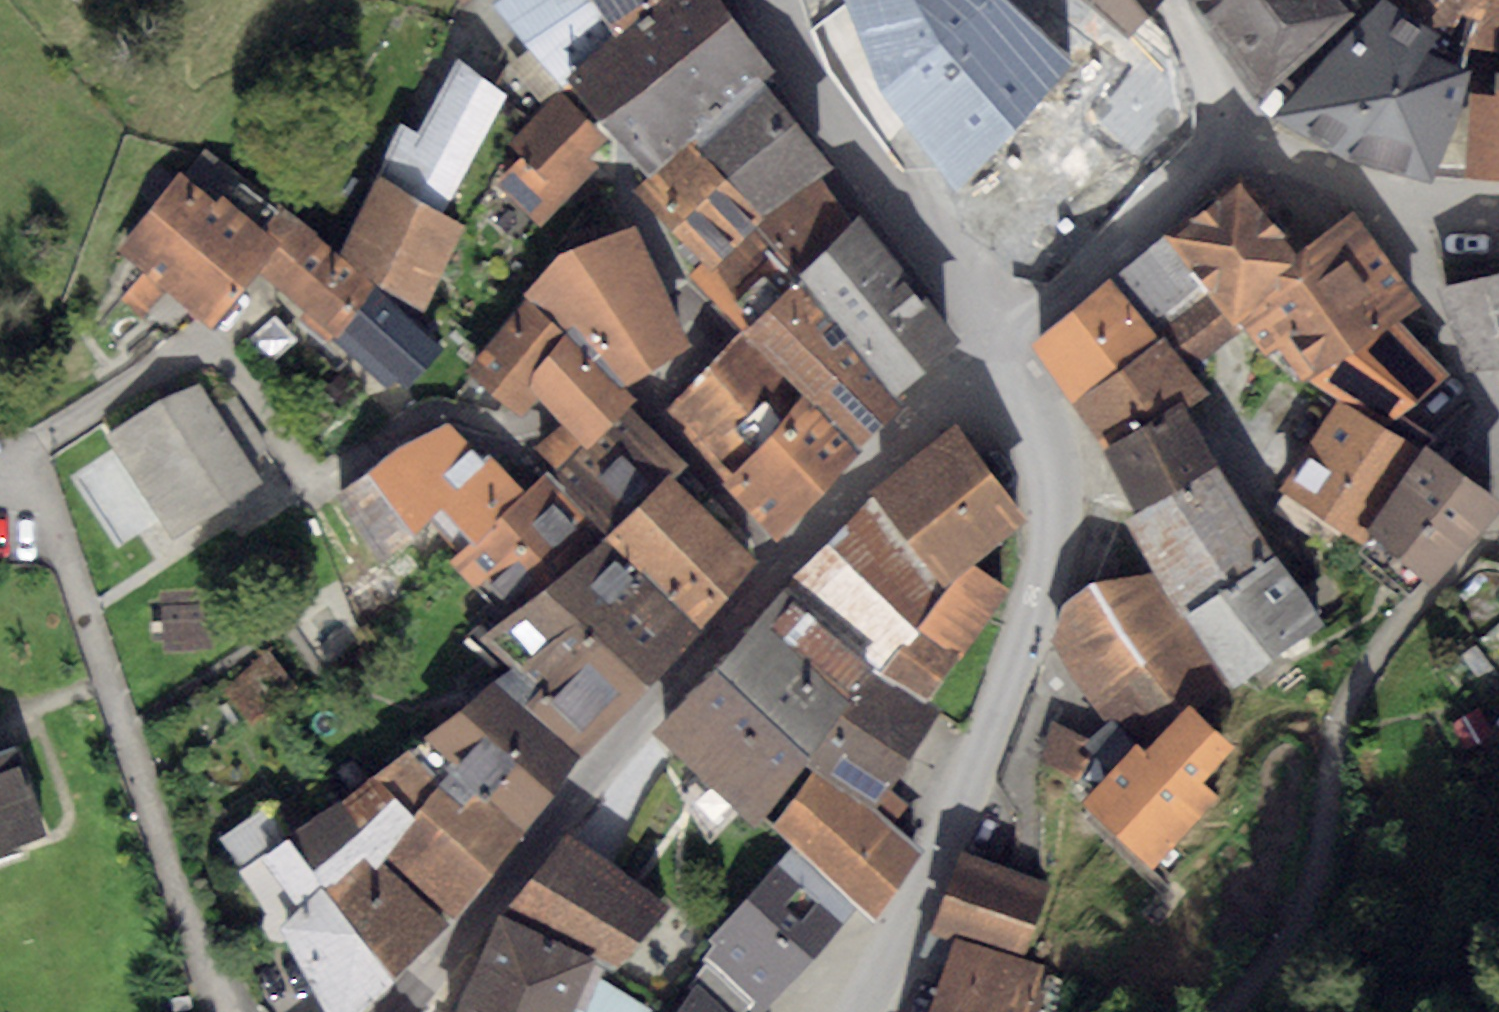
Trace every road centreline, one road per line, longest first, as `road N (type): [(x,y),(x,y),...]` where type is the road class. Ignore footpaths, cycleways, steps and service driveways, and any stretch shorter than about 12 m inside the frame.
road 1 (residential): [(991,340),(660,695),(395,1011)]
road 2 (residential): [(991,340),(1050,465),(1044,571),(1010,686),(861,1011)]
road 3 (residential): [(772,0),(822,104),(991,340)]
road 4 (residential): [(1208,161),(991,340)]
road 5 (residential): [(1498,209),(1445,211),(1286,161),(1258,125)]
road 6 (residential): [(1067,0),(1120,42),(1184,51)]

